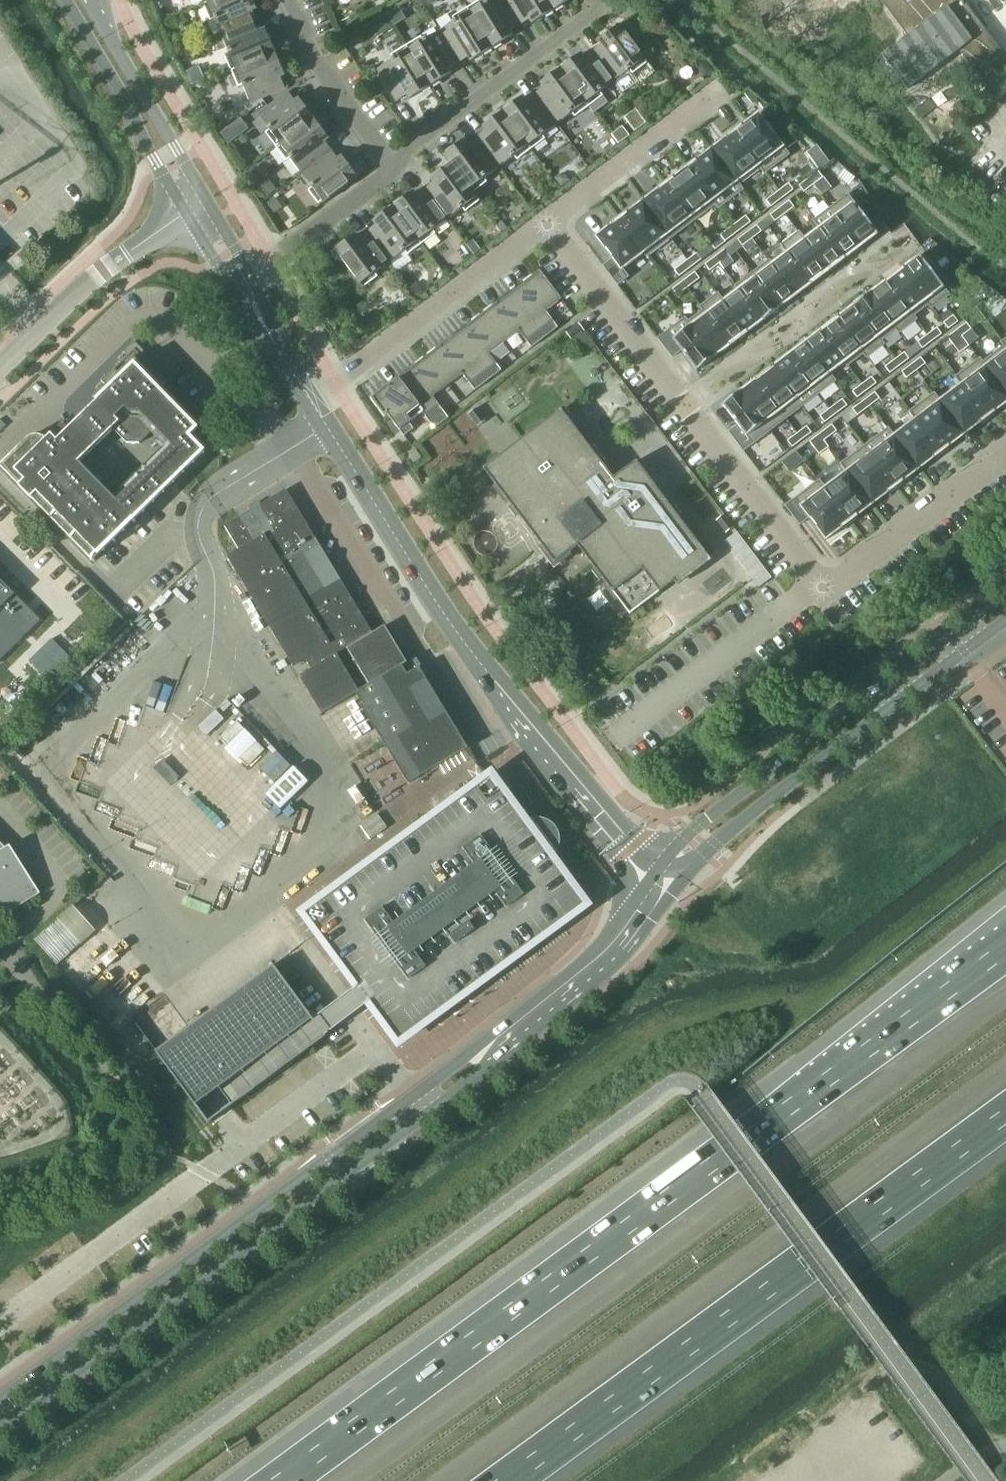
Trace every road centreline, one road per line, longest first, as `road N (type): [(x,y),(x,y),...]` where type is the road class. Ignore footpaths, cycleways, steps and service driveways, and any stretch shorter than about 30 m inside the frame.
road 1 (motorway): [(1005,948),(290,1480)]
road 2 (tertiary): [(0,1432),(429,1115),(619,959),(673,887)]
road 3 (tertiary): [(649,883),(593,952),(416,1098),(0,1406)]
road 4 (motorway): [(505,1480),(1005,1116)]
road 5 (residential): [(595,798),(449,618),(311,400)]
road 6 (residential): [(824,589),(547,221)]
road 7 (tertiary): [(1005,596),(688,833),(666,863)]
road 8 (tertiary): [(673,887),(1005,621)]
road 9 (residential): [(0,954),(112,1076),(132,1132),(121,1160),(97,1182),(0,1210)]
road 10 (residential): [(311,400),(547,221)]
road 11 (residential): [(394,169),(417,141),(610,3)]
road 12 (residential): [(0,369),(104,268),(196,205)]
road 13 (residential): [(67,0),(161,171),(196,205)]
road 14 (residential): [(196,205),(184,158),(112,42),(96,0)]
road 15 (residential): [(824,589),(1005,455)]
road 16 (residential): [(547,221),(722,87)]
road 17 (residential): [(394,169),(317,64),(290,0)]
road 18 (residential): [(244,283),(394,169)]
road 19 (residential): [(311,400),(244,283)]

